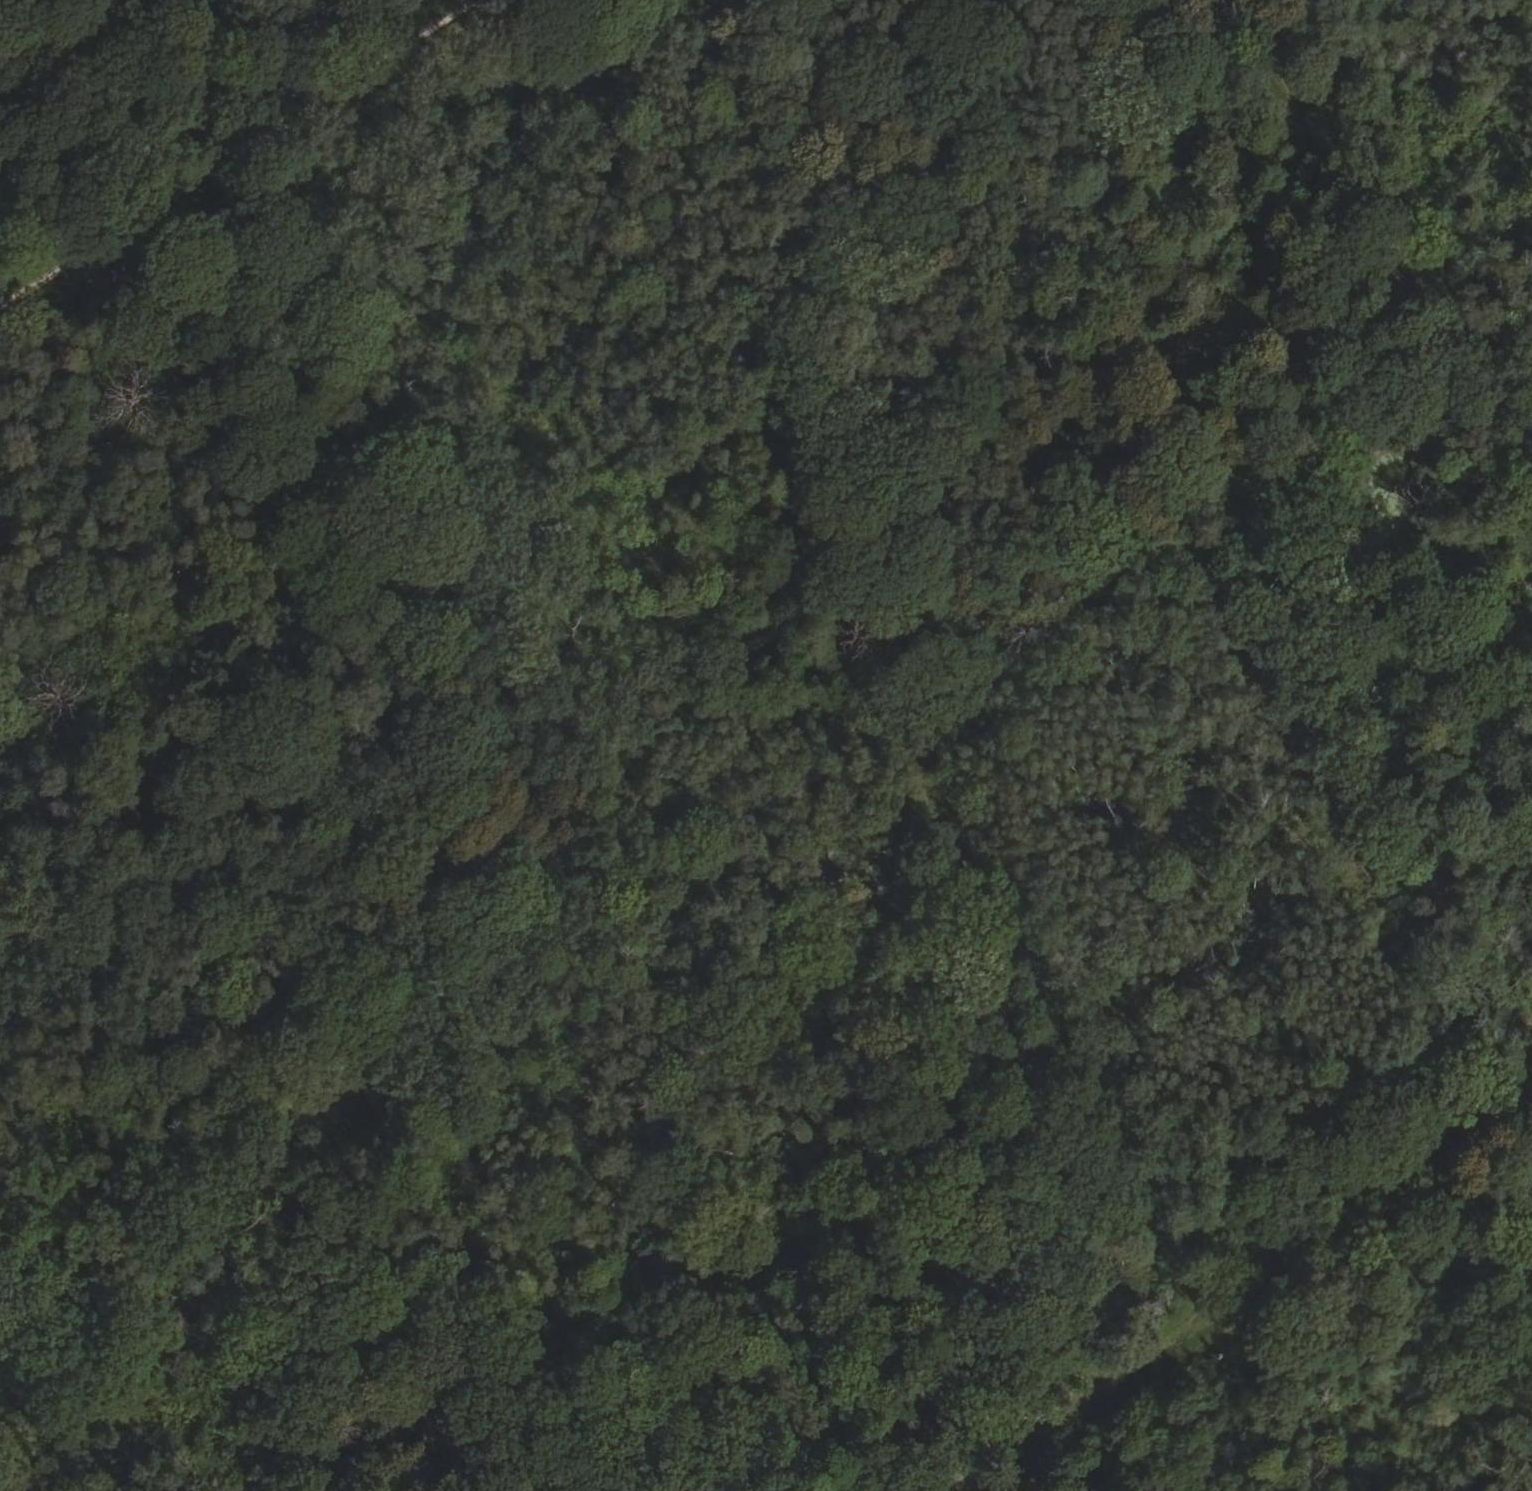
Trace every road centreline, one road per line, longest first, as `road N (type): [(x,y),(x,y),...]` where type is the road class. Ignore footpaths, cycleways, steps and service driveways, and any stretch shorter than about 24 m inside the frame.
road 1 (track): [(0,330),(523,0)]
road 2 (track): [(1050,1490),(1531,1130)]

